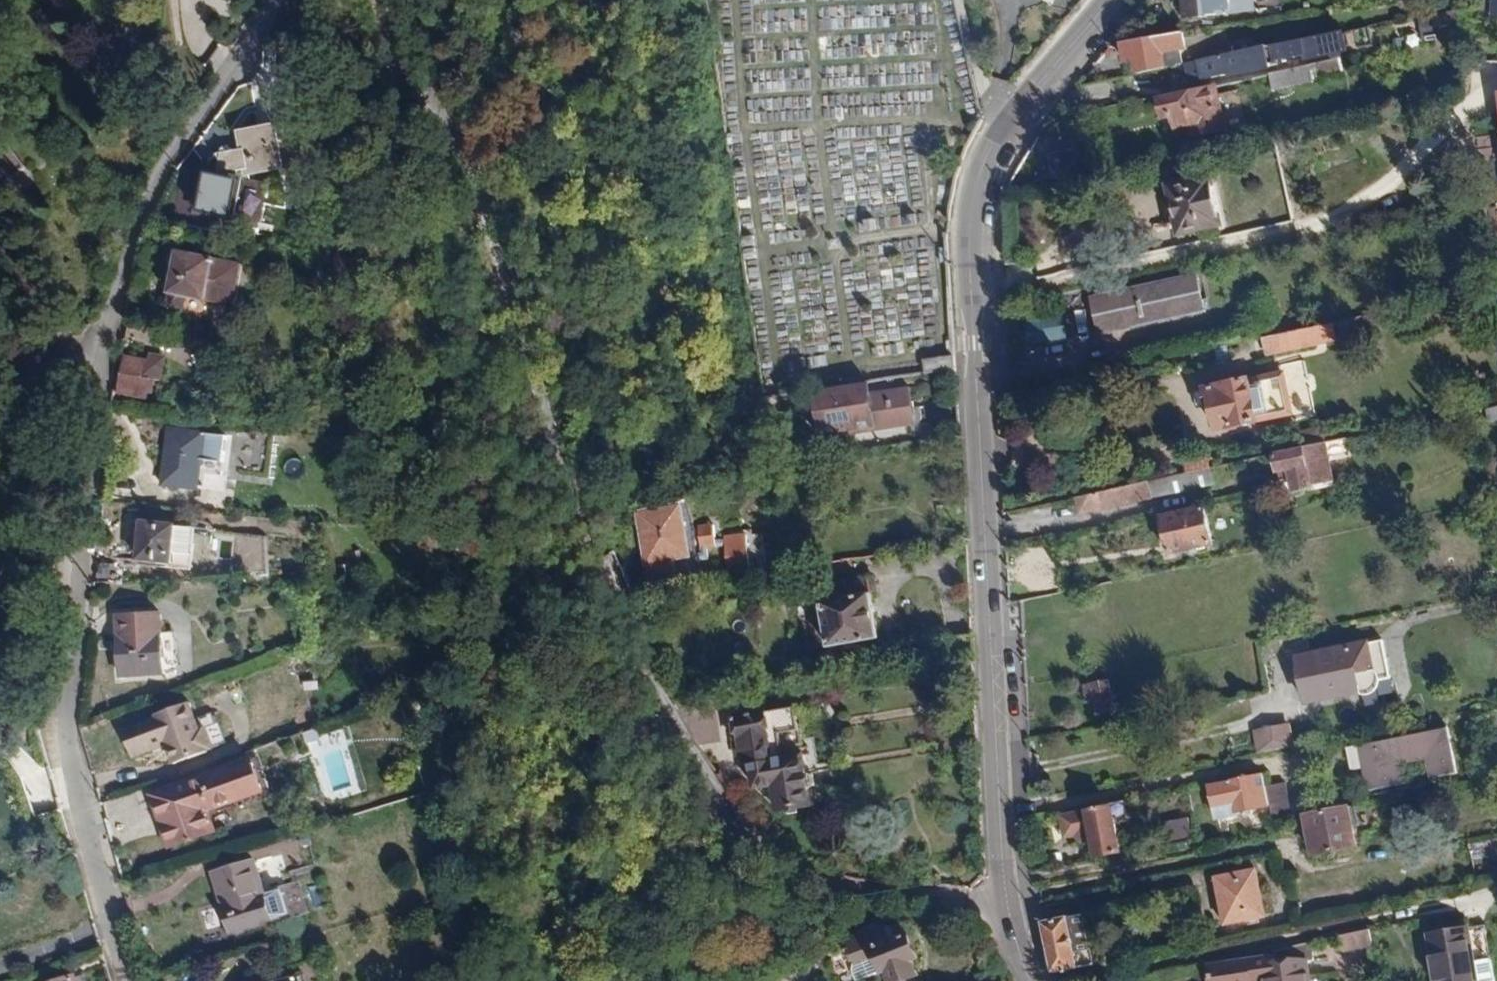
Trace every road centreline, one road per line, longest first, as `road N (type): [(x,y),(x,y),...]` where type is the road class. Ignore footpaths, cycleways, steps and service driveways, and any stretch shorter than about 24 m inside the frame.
road 1 (residential): [(1006,900),(850,889),(813,878),(776,857),(700,765),(578,527),(485,206),(407,65),(383,0)]
road 2 (residential): [(280,0),(161,172),(140,217),(99,367),(69,753),(128,980)]
road 3 (tertiary): [(1013,122),(979,173),(970,218),(1006,900)]
road 4 (tertiary): [(1111,0),(1013,122)]
road 5 (residential): [(963,0),(981,80),(1013,122)]

